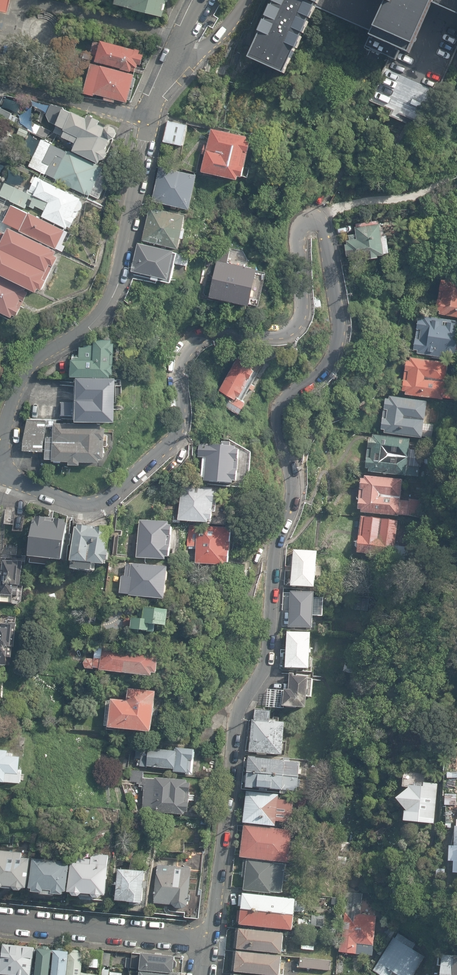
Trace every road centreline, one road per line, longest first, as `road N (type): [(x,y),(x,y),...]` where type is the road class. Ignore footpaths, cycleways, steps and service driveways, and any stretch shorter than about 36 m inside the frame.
road 1 (residential): [(0,469),(85,503),(129,483),(180,432),(182,366),(196,342),(221,332),(289,331),(303,320),(301,224),(319,219),(341,340),(331,363),(282,409),(292,498),(267,662),(239,713),(214,924),(204,940)]
road 2 (residential): [(202,0),(157,94),(117,287),(94,322),(24,376),(0,445)]
road 3 (track): [(456,259),(426,268),(403,298),(378,385),(358,408),(318,429),(291,474)]
road 4 (residential): [(0,923),(204,940)]

